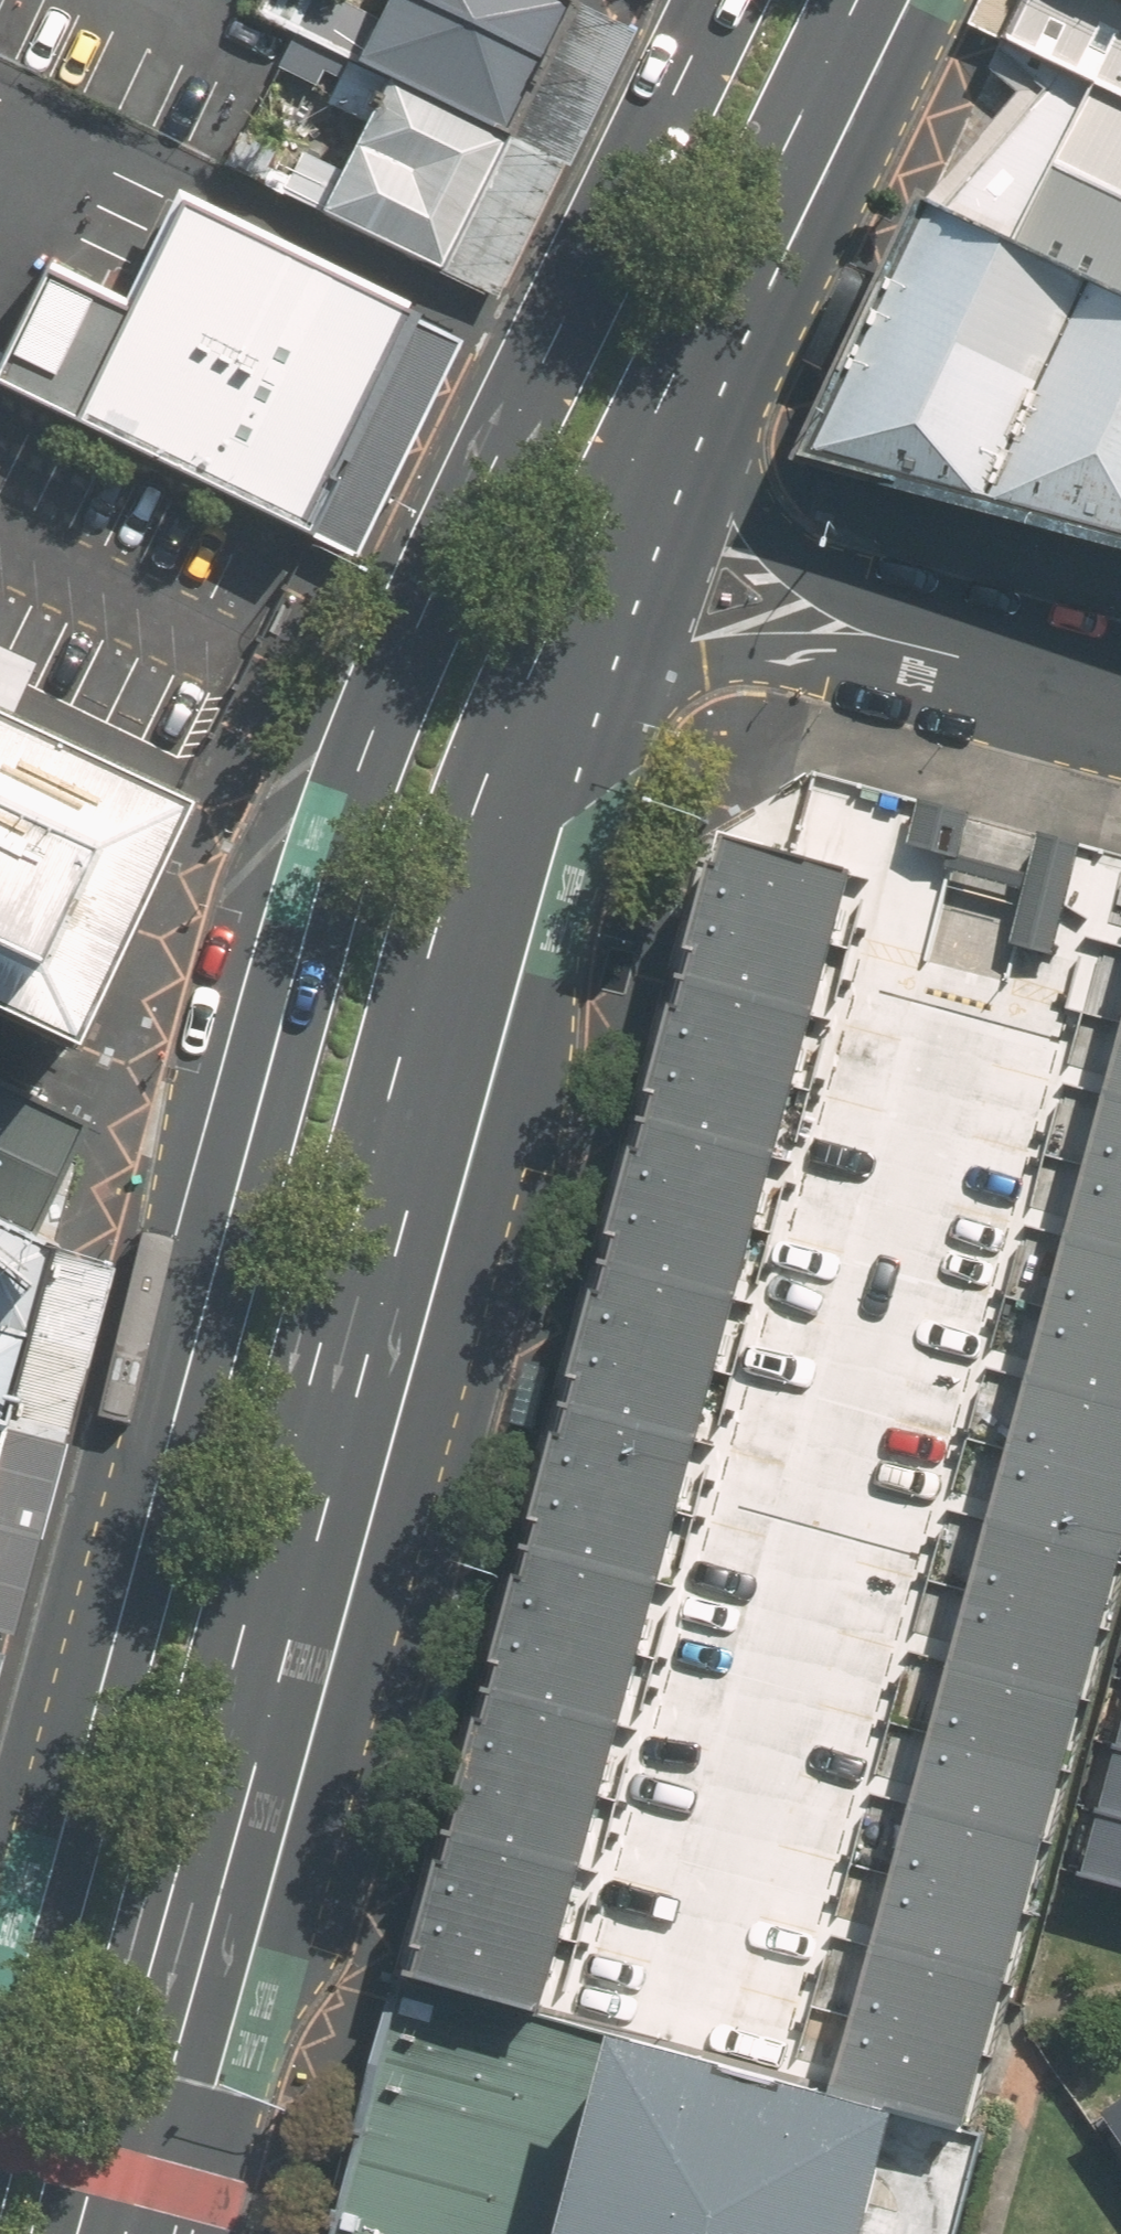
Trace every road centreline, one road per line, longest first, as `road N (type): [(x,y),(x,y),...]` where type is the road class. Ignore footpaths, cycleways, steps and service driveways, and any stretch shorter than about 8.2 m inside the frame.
road 1 (primary): [(0,1920),(255,959),(332,757),(711,0)]
road 2 (primary): [(543,699),(492,839),(394,1199),(126,2233)]
road 3 (primary): [(701,340),(543,699)]
road 4 (residential): [(701,340),(718,445),(775,544),(825,591),(905,645)]
road 5 (primary): [(861,0),(701,340)]
road 6 (residential): [(905,645),(701,663),(543,699)]
road 7 (residential): [(905,645),(1120,706)]

